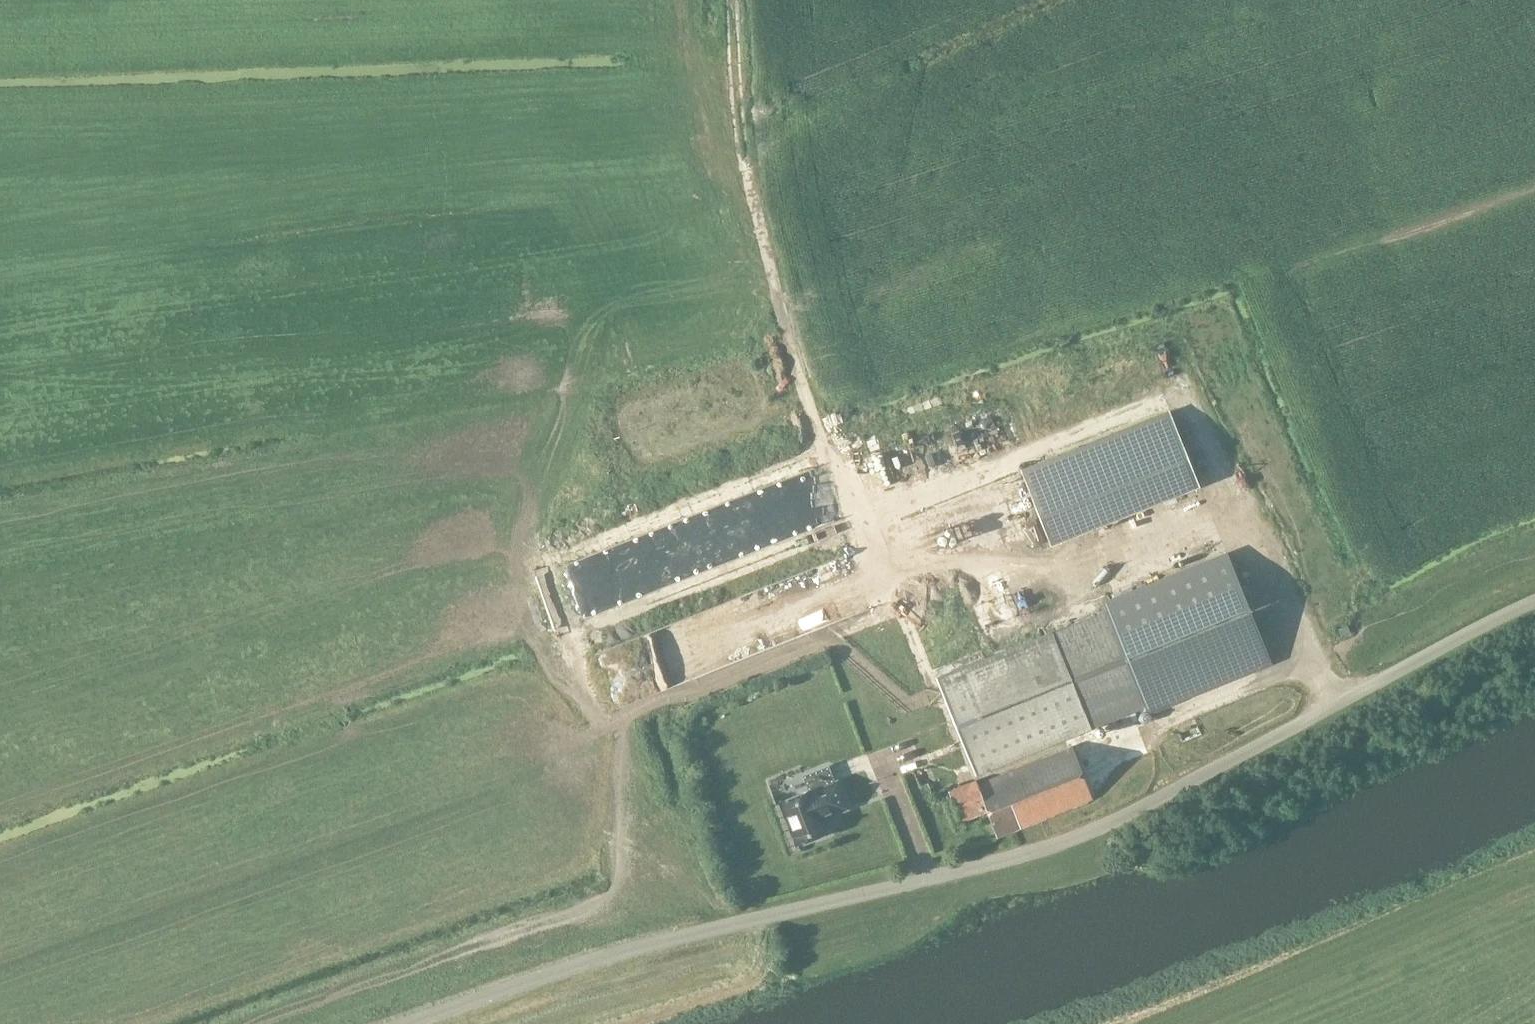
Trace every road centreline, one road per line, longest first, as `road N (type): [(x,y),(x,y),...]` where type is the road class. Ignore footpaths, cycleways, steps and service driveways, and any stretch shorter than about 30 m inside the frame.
road 1 (unclassified): [(415,1023),(635,949),(1101,828),(1183,793),(1534,603)]
road 2 (track): [(1175,386),(846,511),(800,375),(737,133),(727,0)]

